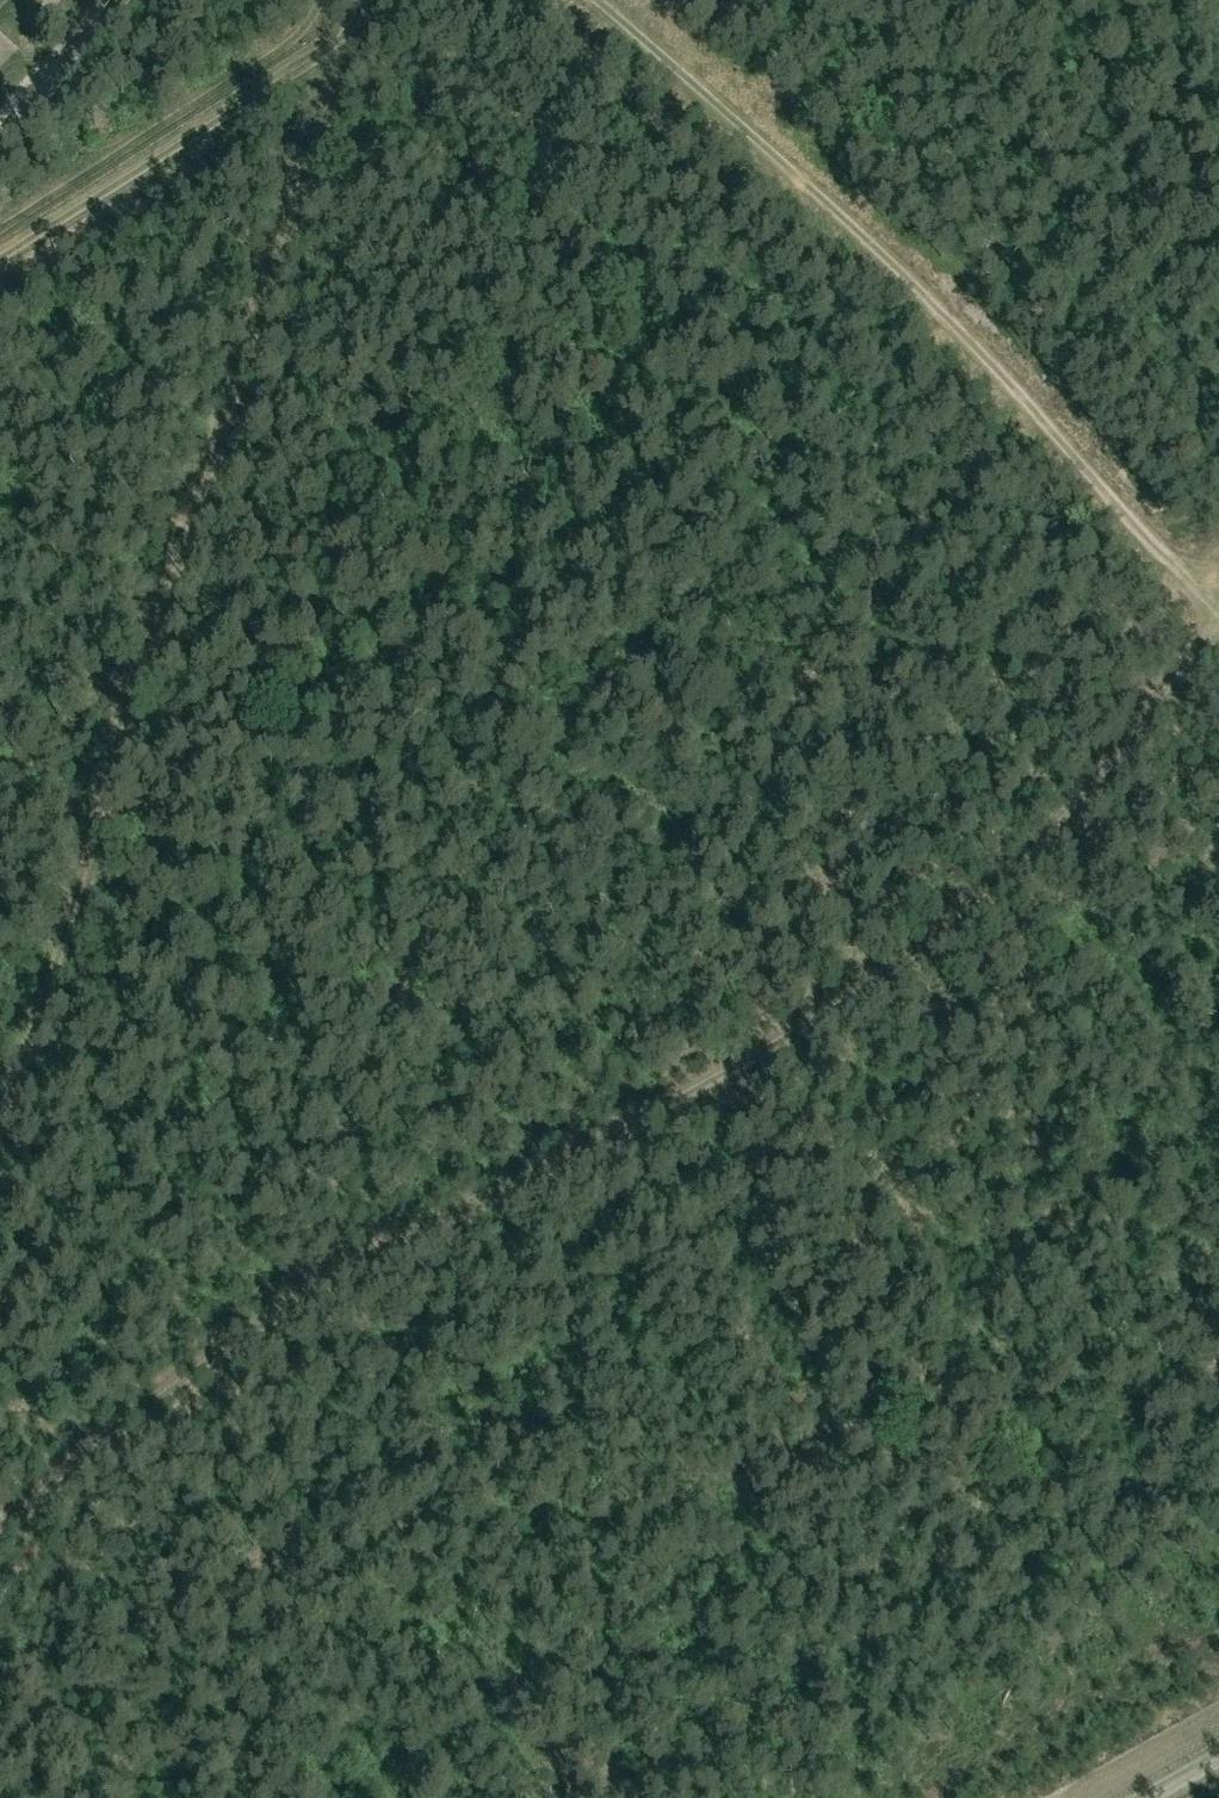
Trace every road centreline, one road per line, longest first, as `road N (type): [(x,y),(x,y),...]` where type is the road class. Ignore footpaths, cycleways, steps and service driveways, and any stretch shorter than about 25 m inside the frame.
road 1 (track): [(0,1537),(98,1447),(214,1359),(366,1267),(851,1001),(1011,877),(1084,804),(1134,745),(1218,613)]
road 2 (track): [(359,0),(0,1126)]
road 3 (track): [(1218,613),(927,298),(598,0)]
road 4 (track): [(0,256),(307,62),(343,48)]

